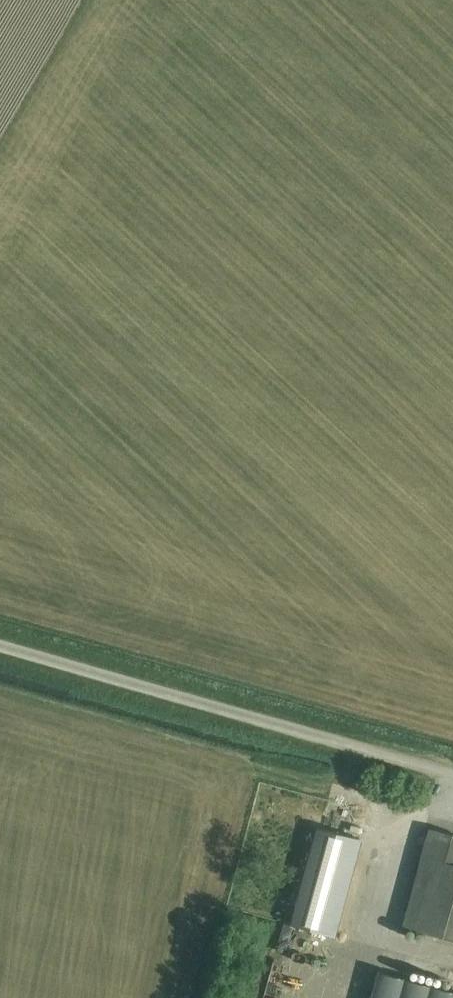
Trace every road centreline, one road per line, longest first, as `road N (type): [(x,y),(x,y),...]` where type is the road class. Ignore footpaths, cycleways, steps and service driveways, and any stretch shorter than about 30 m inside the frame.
road 1 (unclassified): [(452,774),(0,645)]

